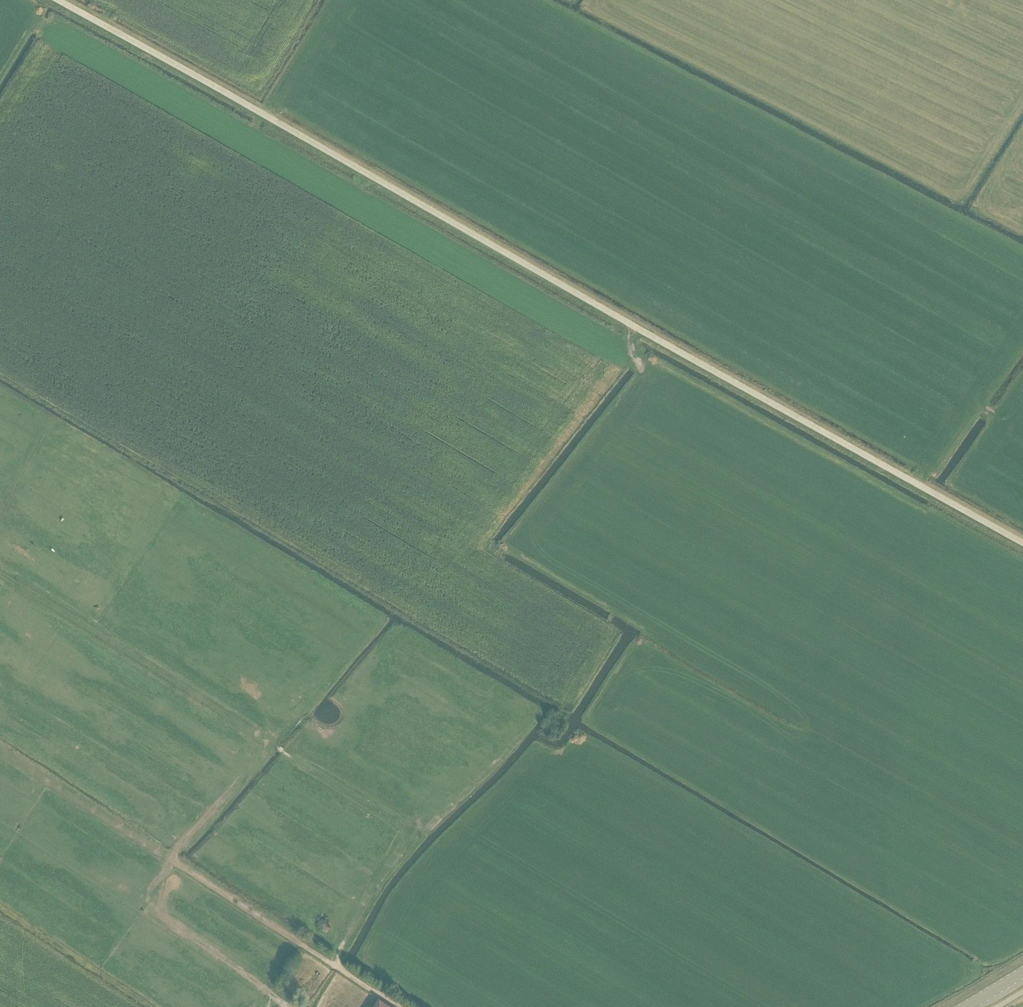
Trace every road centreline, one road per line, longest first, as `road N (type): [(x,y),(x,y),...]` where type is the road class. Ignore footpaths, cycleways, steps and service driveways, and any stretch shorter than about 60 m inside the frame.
road 1 (unclassified): [(1022,542),(52,0)]

